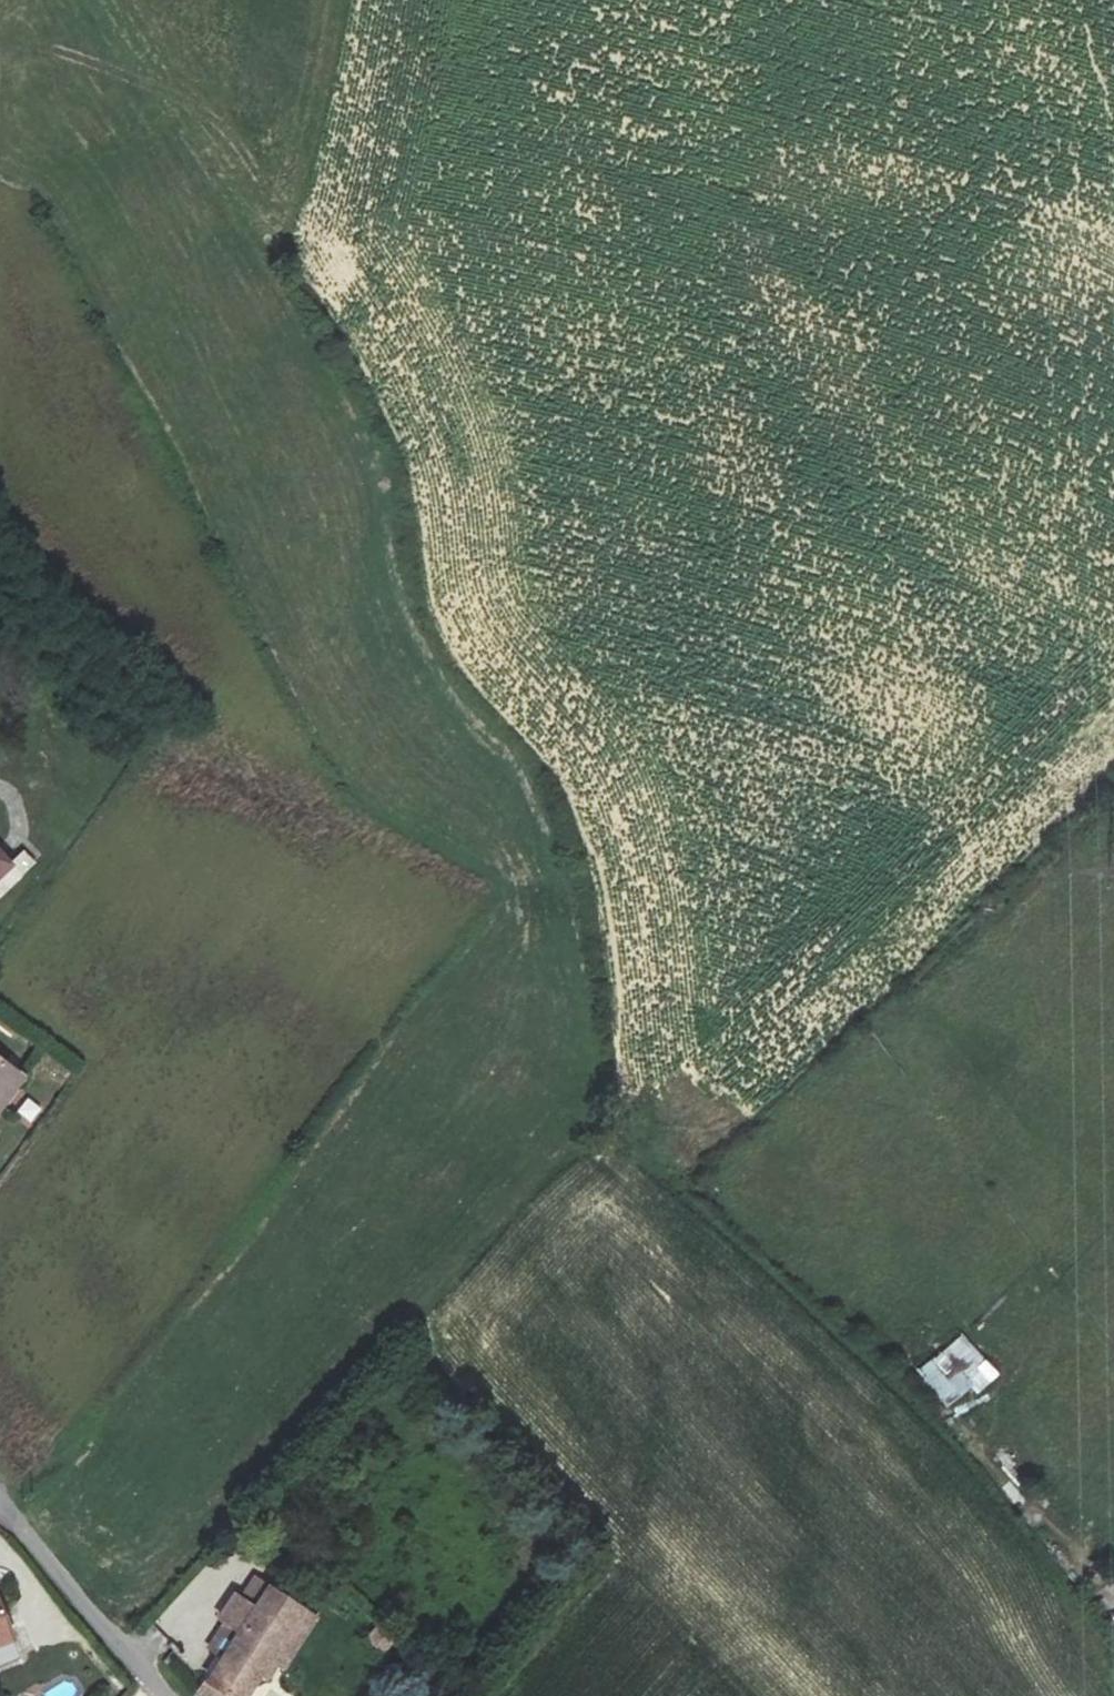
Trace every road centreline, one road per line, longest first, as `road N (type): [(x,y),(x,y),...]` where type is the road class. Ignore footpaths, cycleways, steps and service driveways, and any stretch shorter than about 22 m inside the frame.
road 1 (unclassified): [(168,1695),(0,1501)]

